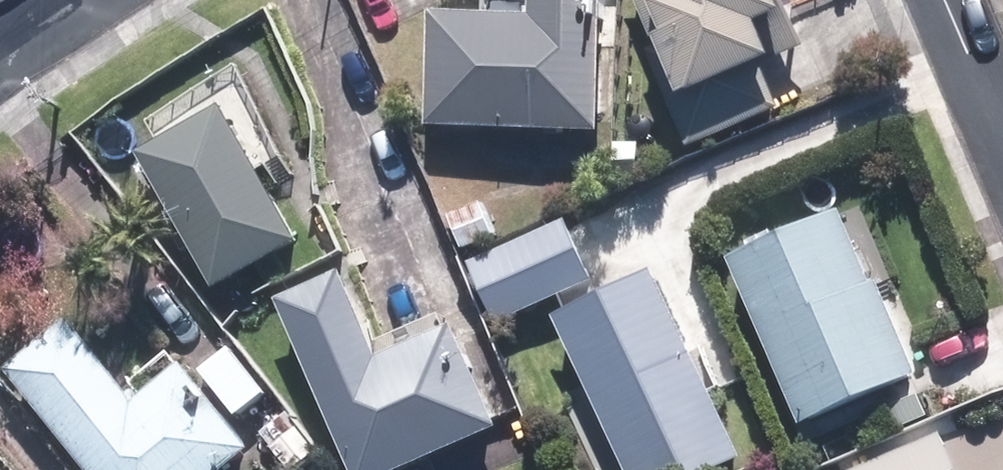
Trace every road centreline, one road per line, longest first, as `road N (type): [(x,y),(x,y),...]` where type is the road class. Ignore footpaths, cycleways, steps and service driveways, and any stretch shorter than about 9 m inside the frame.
road 1 (residential): [(1002,137),(945,0)]

